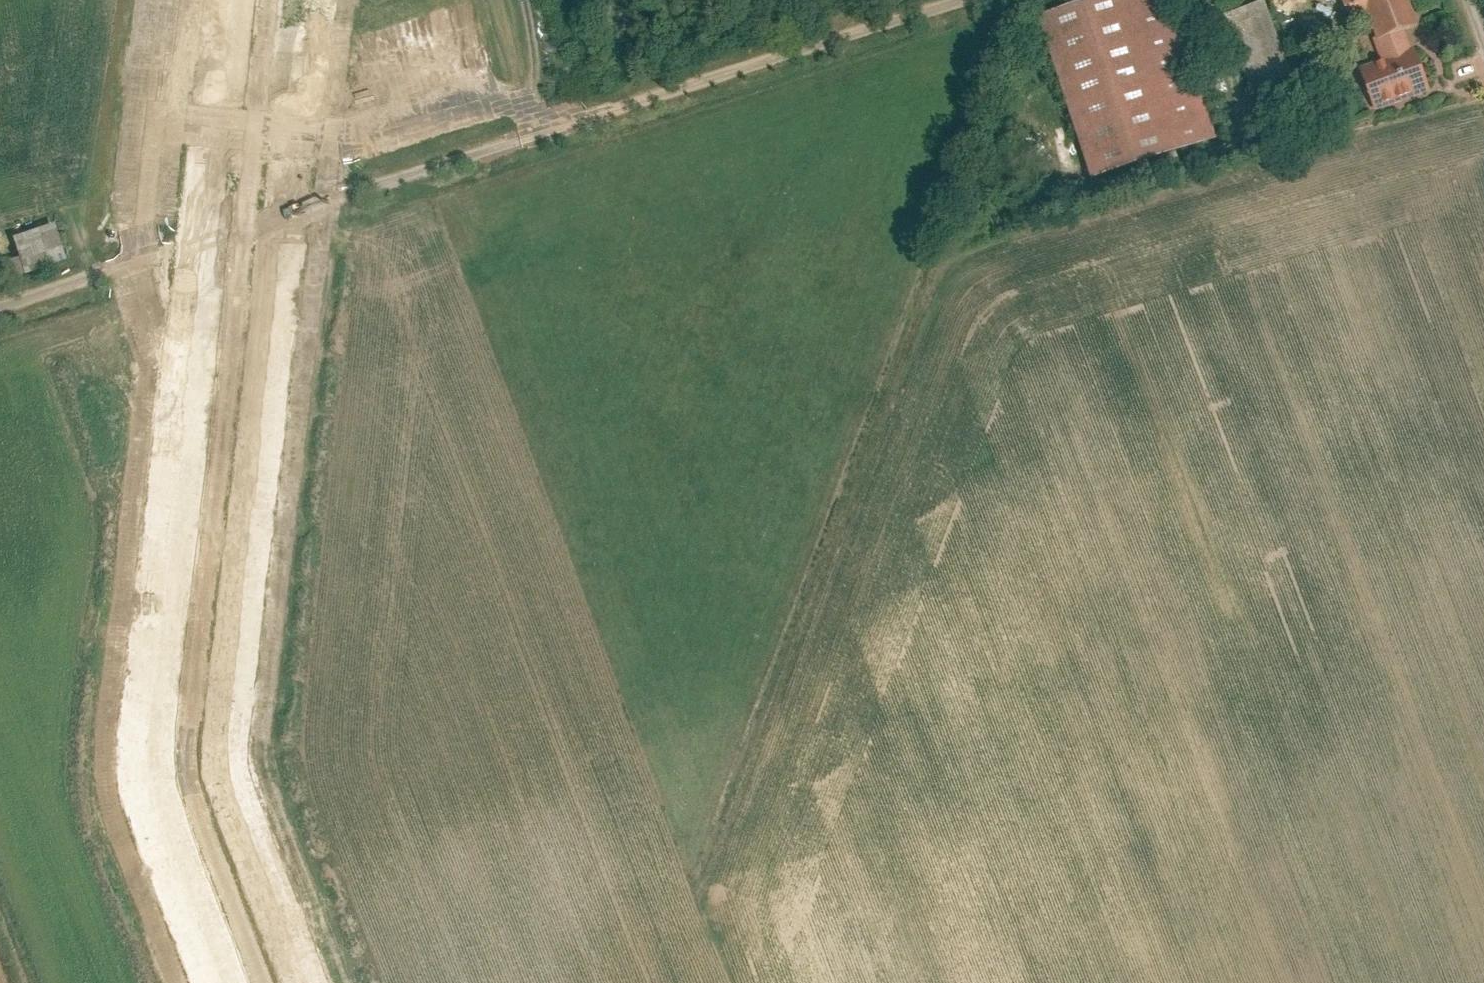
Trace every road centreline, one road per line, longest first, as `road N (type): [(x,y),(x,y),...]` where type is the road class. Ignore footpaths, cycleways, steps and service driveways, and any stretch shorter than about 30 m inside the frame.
road 1 (unclassified): [(956,0),(589,105),(0,290)]

